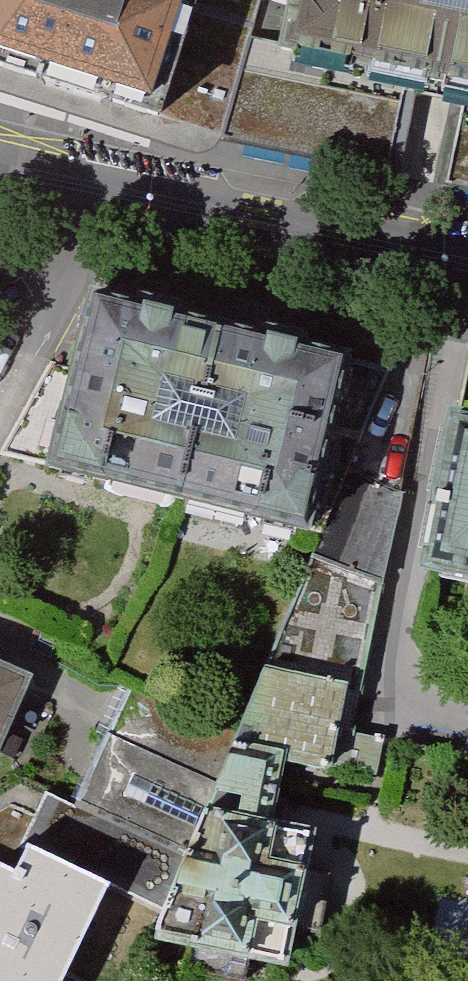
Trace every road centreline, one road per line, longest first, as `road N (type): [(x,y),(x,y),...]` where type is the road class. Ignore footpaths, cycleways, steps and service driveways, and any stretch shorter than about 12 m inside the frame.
road 1 (residential): [(0,171),(467,271)]

